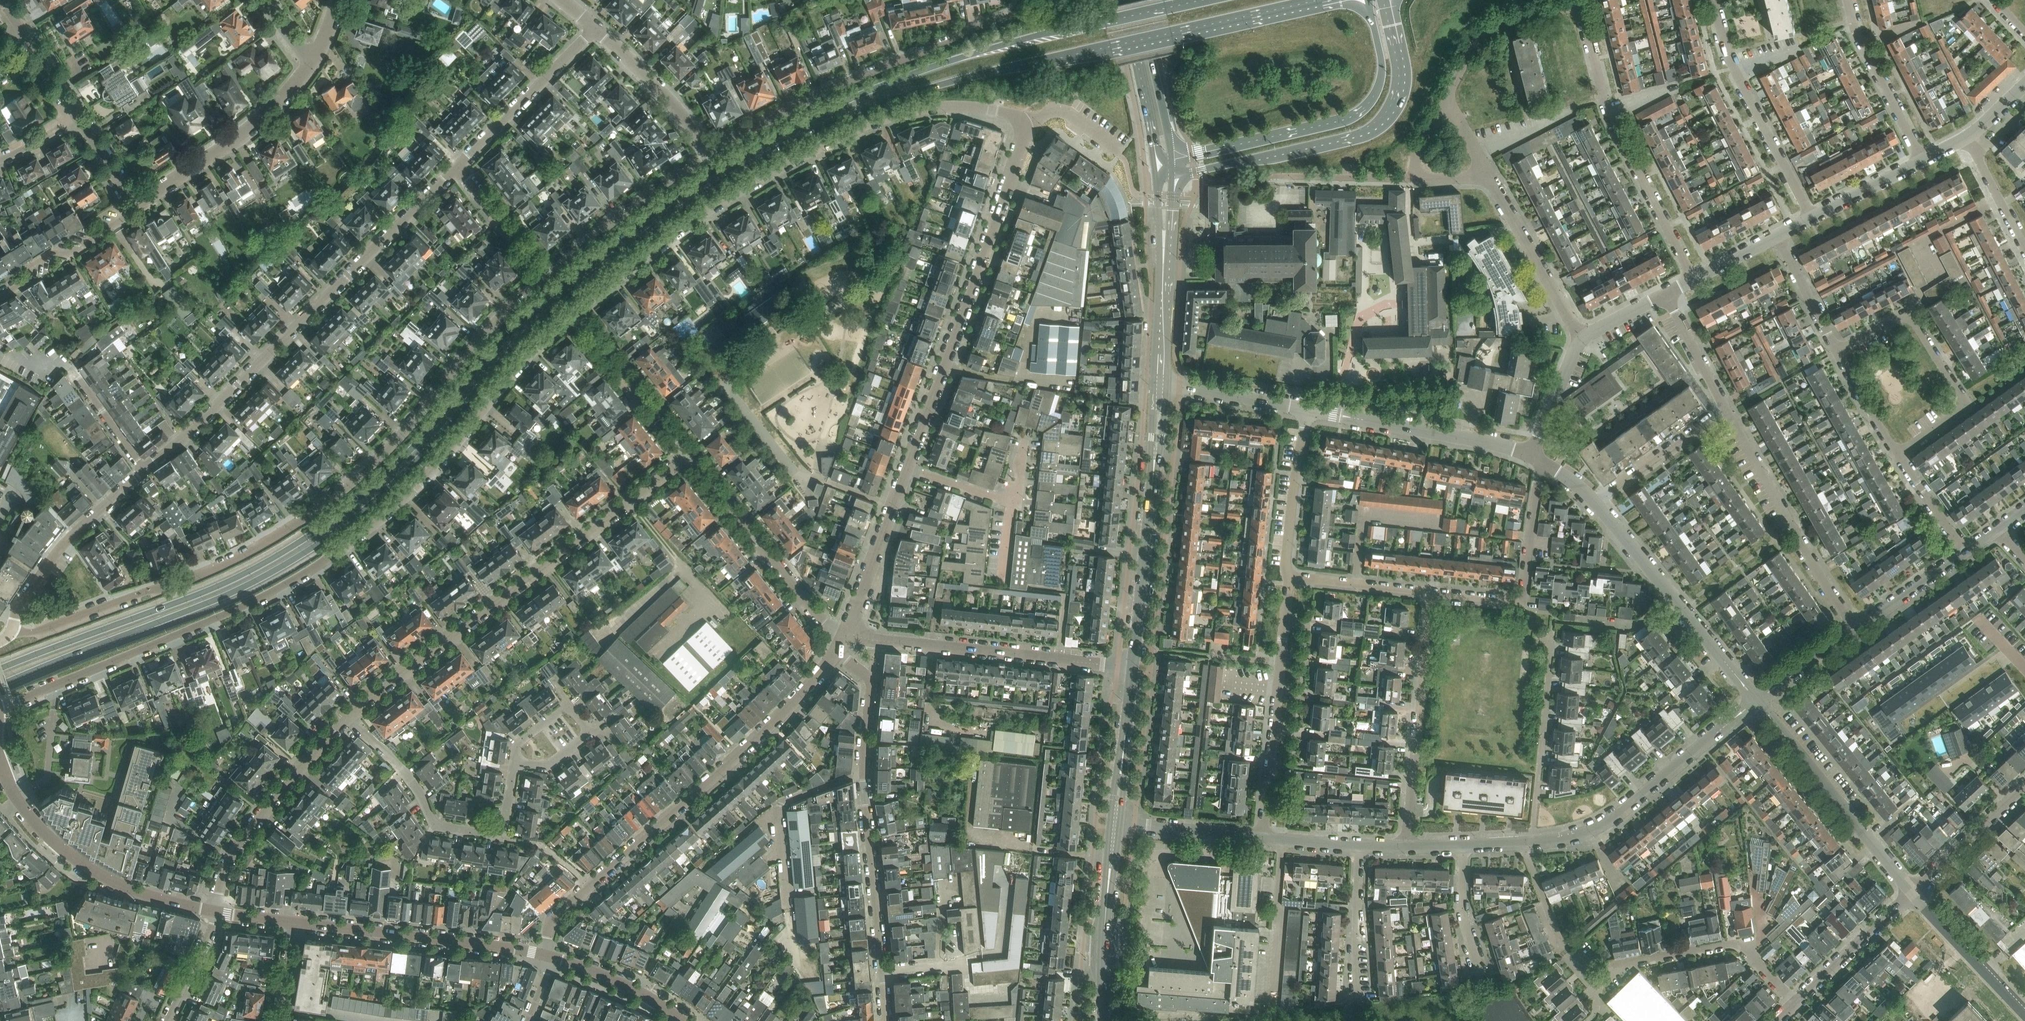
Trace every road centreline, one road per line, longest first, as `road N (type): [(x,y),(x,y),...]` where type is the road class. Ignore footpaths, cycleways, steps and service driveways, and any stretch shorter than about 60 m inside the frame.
road 1 (primary): [(0,685),(227,596),(308,551),(403,475),(567,295),(727,177),(819,129),(942,84),(1316,0)]
road 2 (primary): [(1201,0),(909,75),(721,167),(560,286),(419,441),(334,519),(224,584),(0,669)]
road 3 (residential): [(0,709),(319,566),(441,461),(522,362),(581,306)]
road 4 (residential): [(549,272),(485,331),(383,455),(324,506),(212,570),(34,632),(12,629)]
road 5 (residential): [(581,306),(755,183),(882,120),(976,109),(1017,117),(1025,126)]
road 6 (residential): [(1446,100),(1486,34),(1576,8),(1586,13),(1615,123),(1693,279)]
road 7 (residential): [(145,468),(464,169)]
road 8 (residential): [(346,718),(696,456)]
road 9 (residential): [(544,954),(552,917),(790,708),(838,654)]
road 10 (residential): [(838,654),(870,688),(862,776),(883,1020)]
road 11 (residential): [(907,467),(1025,126)]
road 12 (residential): [(1022,0),(1008,17),(905,57),(713,154)]
road 13 (primary): [(1175,176),(1378,128),(1401,89),(1388,0)]
road 14 (primary): [(1369,0),(1382,72),(1360,112),(1172,160)]
road 15 (residential): [(1131,666),(846,637)]
road 16 (secondary): [(1131,666),(1160,385)]
road 17 (residential): [(515,762),(501,833),(437,824),(398,765),(346,718)]
road 18 (tertiary): [(215,912),(133,891),(82,864),(16,797),(0,760)]
road 19 (residential): [(1841,349),(1914,313),(1966,397),(1965,406),(1898,454)]
road 20 (residential): [(1535,839),(1613,821),(1756,700)]
road 21 (residential): [(1267,836),(1294,576)]
road 22 (residential): [(1855,630),(1731,406)]
road 23 (residential): [(1756,700),(1594,505)]
road 24 (residential): [(1410,842),(1434,591)]
road 25 (tertiary): [(544,954),(297,922)]
road 26 (residential): [(1913,892),(1756,700)]
road 27 (residential): [(1813,218),(1734,68),(1714,0)]
road 28 (residential): [(215,912),(245,834),(346,718)]
road 29 (residential): [(1796,1004),(1734,943),(1615,966),(1595,986)]
road 30 (residential): [(846,637),(831,628),(696,456)]
road 31 (residential): [(1434,591),(1526,596),(1534,456)]
road 32 (residential): [(137,212),(256,131),(311,68)]
road 33 (residential): [(1534,456),(1312,409)]
road 34 (residential): [(1535,839),(1551,654),(1551,640),(1537,639)]
road 35 (residential): [(12,629),(20,603),(65,542),(145,468)]
road 36 (residential): [(713,154),(549,272)]
road 37 (residential): [(1582,340),(1484,172)]
road 38 (secondary): [(1103,1020),(1113,827)]
road 39 (residential): [(464,169),(594,29)]
road 40 (residential): [(696,456),(581,306)]
road 41 (residential): [(846,637),(907,467)]
road 42 (residential): [(1848,0),(1922,160)]
road 43 (tertiary): [(1123,0),(1157,171)]
road 44 (residential): [(1266,1008),(1282,836)]
road 45 (residential): [(713,154),(594,29)]
road 46 (residential): [(1594,505),(1731,406)]
road 47 (residential): [(1294,576),(1312,409)]
road 48 (residential): [(2024,1014),(1913,892)]
road 49 (residential): [(137,212),(0,303)]
road 50 (tertiary): [(1172,160),(1136,0)]
road 51 (secondary): [(1113,827),(1131,666)]
road 52 (residential): [(1796,1004),(1913,892)]
road 53 (residential): [(1359,997),(1364,839)]
road 54 (residential): [(145,468),(70,367),(39,364)]
road 55 (residential): [(1113,827),(1267,836)]
road 56 (residential): [(1913,892),(2024,785)]
road 57 (residential): [(1312,409),(1160,385)]
road 58 (tertiary): [(681,1020),(632,988),(553,957)]
road 59 (residential): [(1424,178),(1291,175),(1286,183)]
road 60 (residential): [(1294,576),(1434,591)]
road 61 (residential): [(1855,630),(1964,551)]
road 62 (residential): [(1488,976),(1472,934),(1470,845)]
road 63 (residential): [(549,272),(464,169)]
road 64 (residential): [(1731,406),(1668,292)]
road 65 (residential): [(1778,237),(1841,349)]
road 66 (residential): [(1534,456),(1582,340)]
road 67 (residential): [(1813,218),(1922,160)]
road 68 (residential): [(1756,700),(1855,630)]

